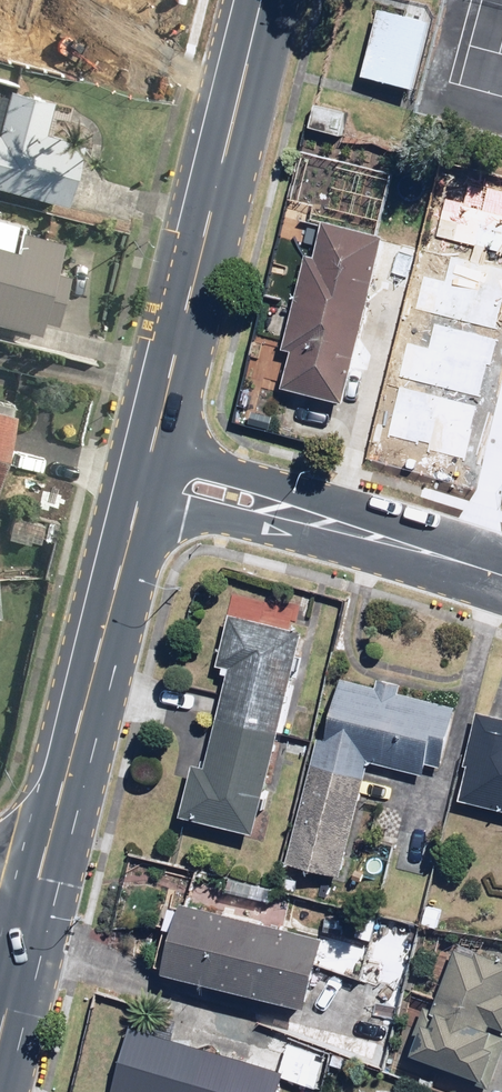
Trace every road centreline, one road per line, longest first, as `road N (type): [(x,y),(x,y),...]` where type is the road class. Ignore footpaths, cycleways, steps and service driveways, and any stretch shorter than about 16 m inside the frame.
road 1 (secondary): [(258,0),(141,475)]
road 2 (secondary): [(141,475),(29,931)]
road 3 (residential): [(501,577),(141,475)]
road 4 (secondary): [(29,931),(0,1047)]

